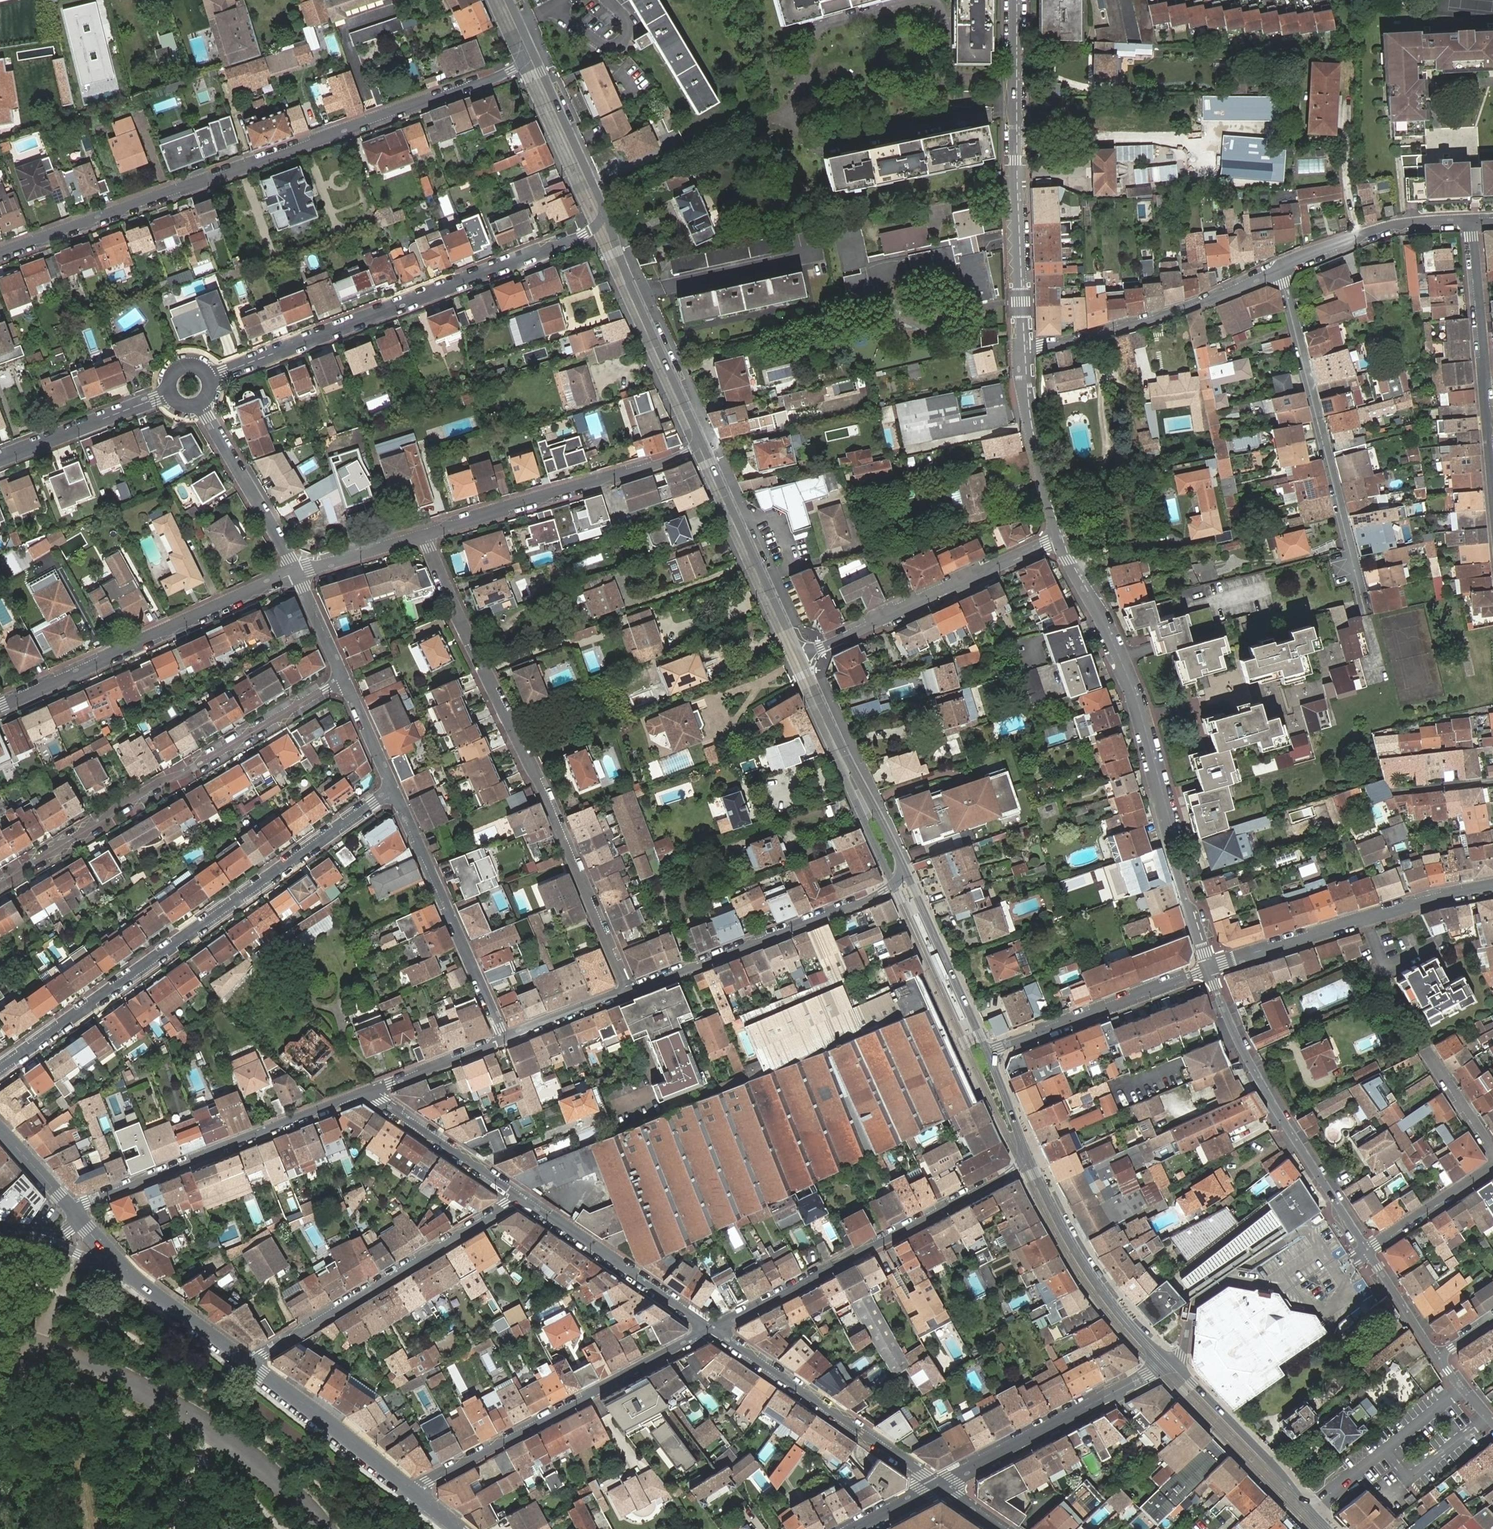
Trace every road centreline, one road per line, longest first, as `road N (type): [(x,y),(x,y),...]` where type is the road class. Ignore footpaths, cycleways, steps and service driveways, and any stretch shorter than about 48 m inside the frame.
road 1 (residential): [(0,256),(497,77),(520,63),(529,44)]
road 2 (residential): [(424,535),(550,801),(627,989)]
road 3 (residential): [(393,789),(0,1071)]
road 4 (residential): [(1061,538),(1149,730),(1167,835),(1210,969)]
road 5 (residential): [(210,378),(571,240),(604,210)]
road 6 (residential): [(0,883),(344,678)]
road 7 (residential): [(713,1328),(1017,1168),(1024,1149)]
road 8 (residential): [(1365,616),(1282,267)]
road 9 (residential): [(1013,0),(1022,353)]
road 10 (residential): [(713,1328),(414,1492)]
road 11 (residential): [(0,707),(296,571)]
road 12 (residential): [(1210,969),(1244,1053),(1367,1250)]
road 13 (residential): [(77,1216),(85,1203),(369,1090)]
road 14 (residential): [(254,1366),(522,1196)]
road 15 (residential): [(627,989),(870,899),(893,885),(903,867)]
road 16 (residential): [(424,535),(655,466),(690,449),(697,433)]
road 17 (residential): [(1210,969),(1417,901),(1492,886)]
road 18 (residential): [(801,661),(1061,538)]
road 19 (residential): [(713,1328),(939,1485)]
road 20 (residential): [(1282,267),(1203,303),(1022,353)]
road 21 (residential): [(393,789),(504,1037)]
road 22 (secondary): [(1175,1364),(1132,1330),(1095,1283),(1024,1149)]
road 23 (residential): [(939,1485),(1175,1364)]
road 24 (secondary): [(801,661),(697,433)]
road 25 (secondary): [(697,433),(604,210)]
road 26 (residential): [(987,1053),(1210,969)]
road 27 (residential): [(1471,221),(1492,453)]
road 28 (residential): [(522,1196),(713,1328)]
road 29 (secondary): [(903,867),(801,661)]
road 30 (secondary): [(1325,1528),(1175,1364)]
road 31 (secondary): [(987,1053),(903,867)]
road 32 (tertiary): [(414,1492),(254,1366)]
road 33 (residential): [(1471,221),(1384,226),(1282,267)]
road 34 (residential): [(200,404),(296,571)]
road 35 (residential): [(1022,353),(1061,538)]
road 36 (tertiary): [(254,1366),(106,1252)]
road 37 (residential): [(369,1090),(522,1196)]
road 38 (secondary): [(604,210),(529,44)]
road 39 (residential): [(0,458),(170,393)]
road 40 (residential): [(1492,1166),(1367,1250)]
road 41 (residential): [(369,1090),(504,1037)]
road 42 (residential): [(296,571),(424,535)]
road 43 (residential): [(504,1037),(627,989)]
road 44 (residential): [(1367,1250),(1436,1357)]
road 45 (residential): [(344,678),(393,789)]

